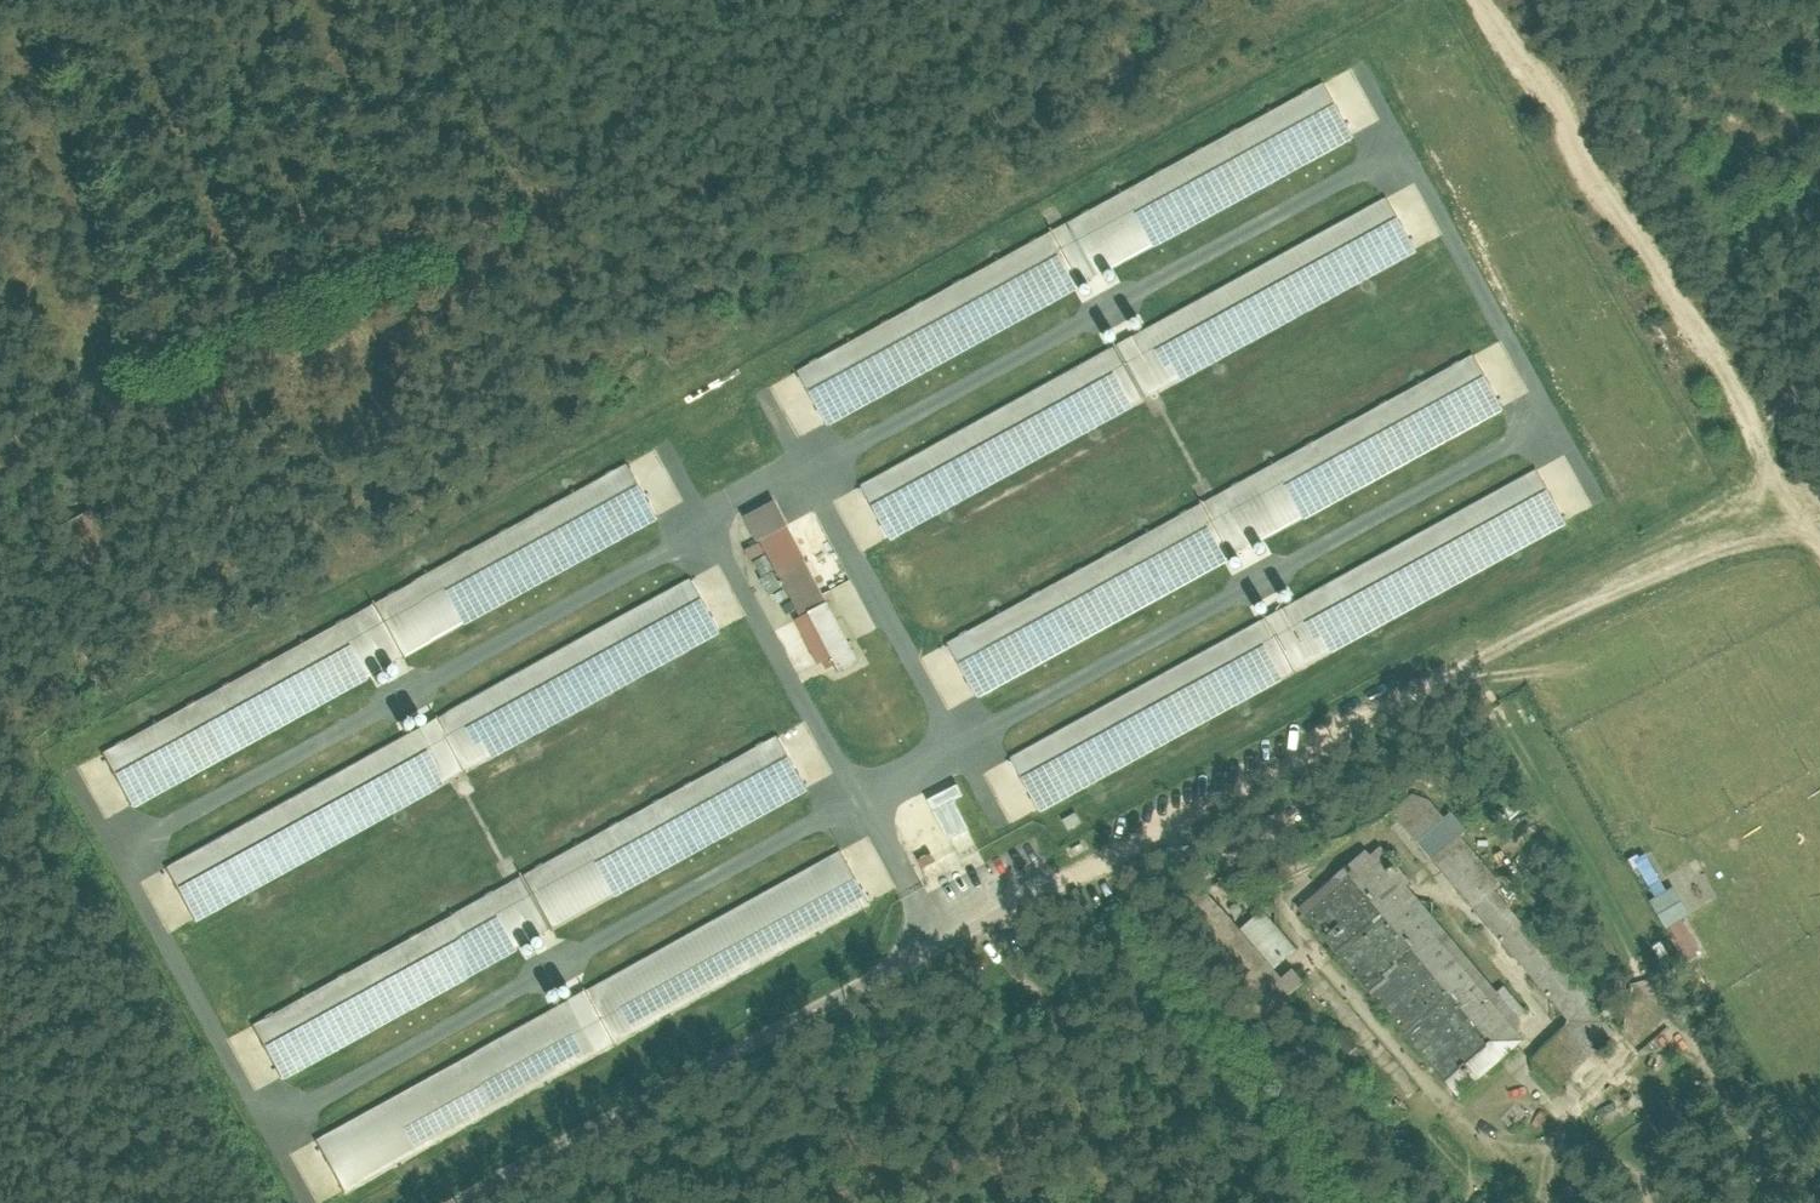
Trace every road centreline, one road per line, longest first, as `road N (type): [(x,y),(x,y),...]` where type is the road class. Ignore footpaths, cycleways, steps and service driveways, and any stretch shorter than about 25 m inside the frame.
road 1 (track): [(811,475),(801,457),(677,524),(686,544),(118,861),(267,1134),(1553,424)]
road 2 (track): [(811,475),(1036,898),(1665,557),(1715,541),(1807,533)]
road 3 (track): [(1401,151),(811,475)]
road 4 (track): [(1819,548),(1635,227),(1597,188),(1476,0)]
road 5 (unclassified): [(480,1202),(1036,898)]
road 6 (track): [(698,513),(943,949)]
road 7 (track): [(1358,74),(1594,498)]

